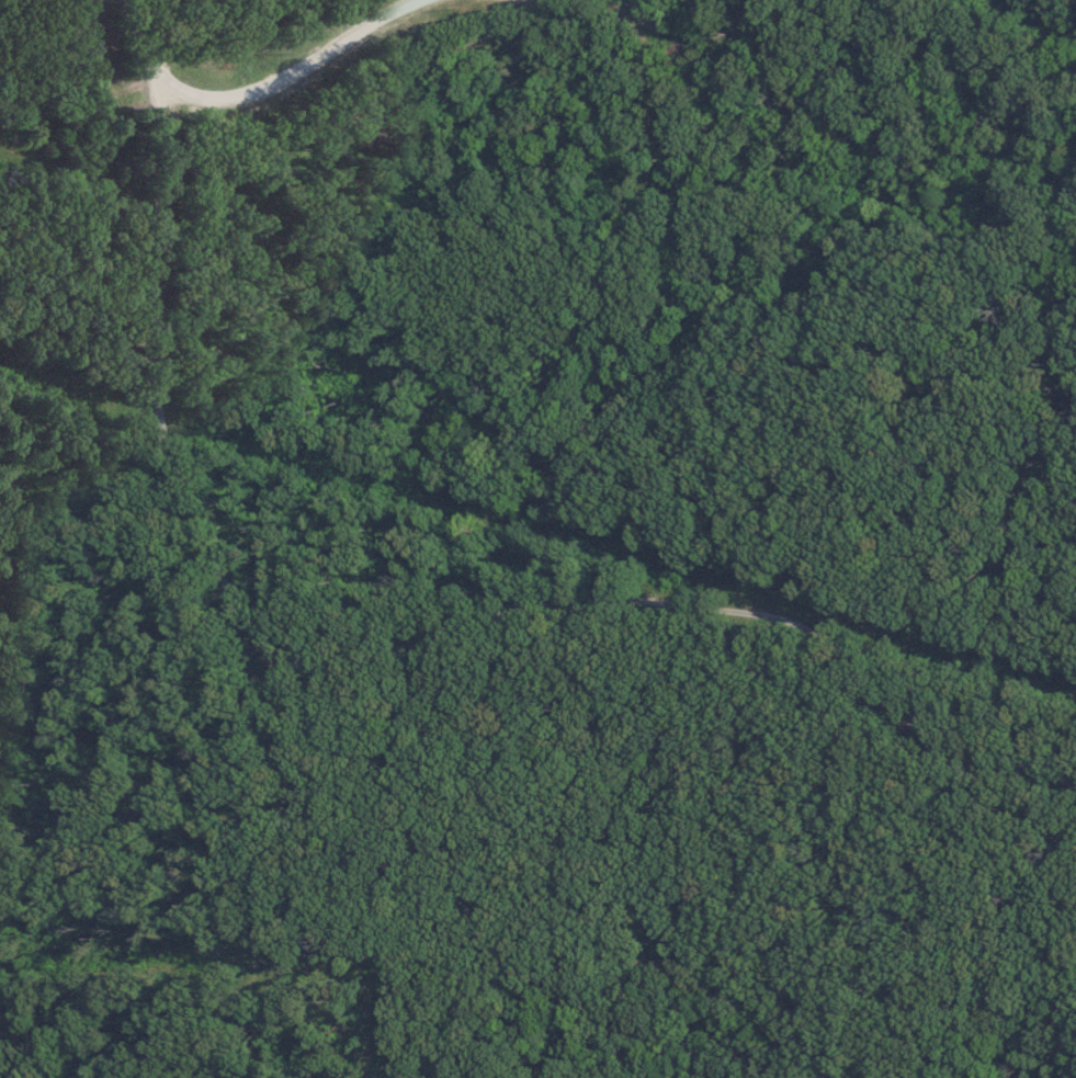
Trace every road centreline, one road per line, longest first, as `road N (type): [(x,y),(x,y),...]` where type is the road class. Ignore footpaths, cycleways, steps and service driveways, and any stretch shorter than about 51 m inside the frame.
road 1 (residential): [(114,0),(137,59),(157,83),(185,92),(239,91),(390,0)]

